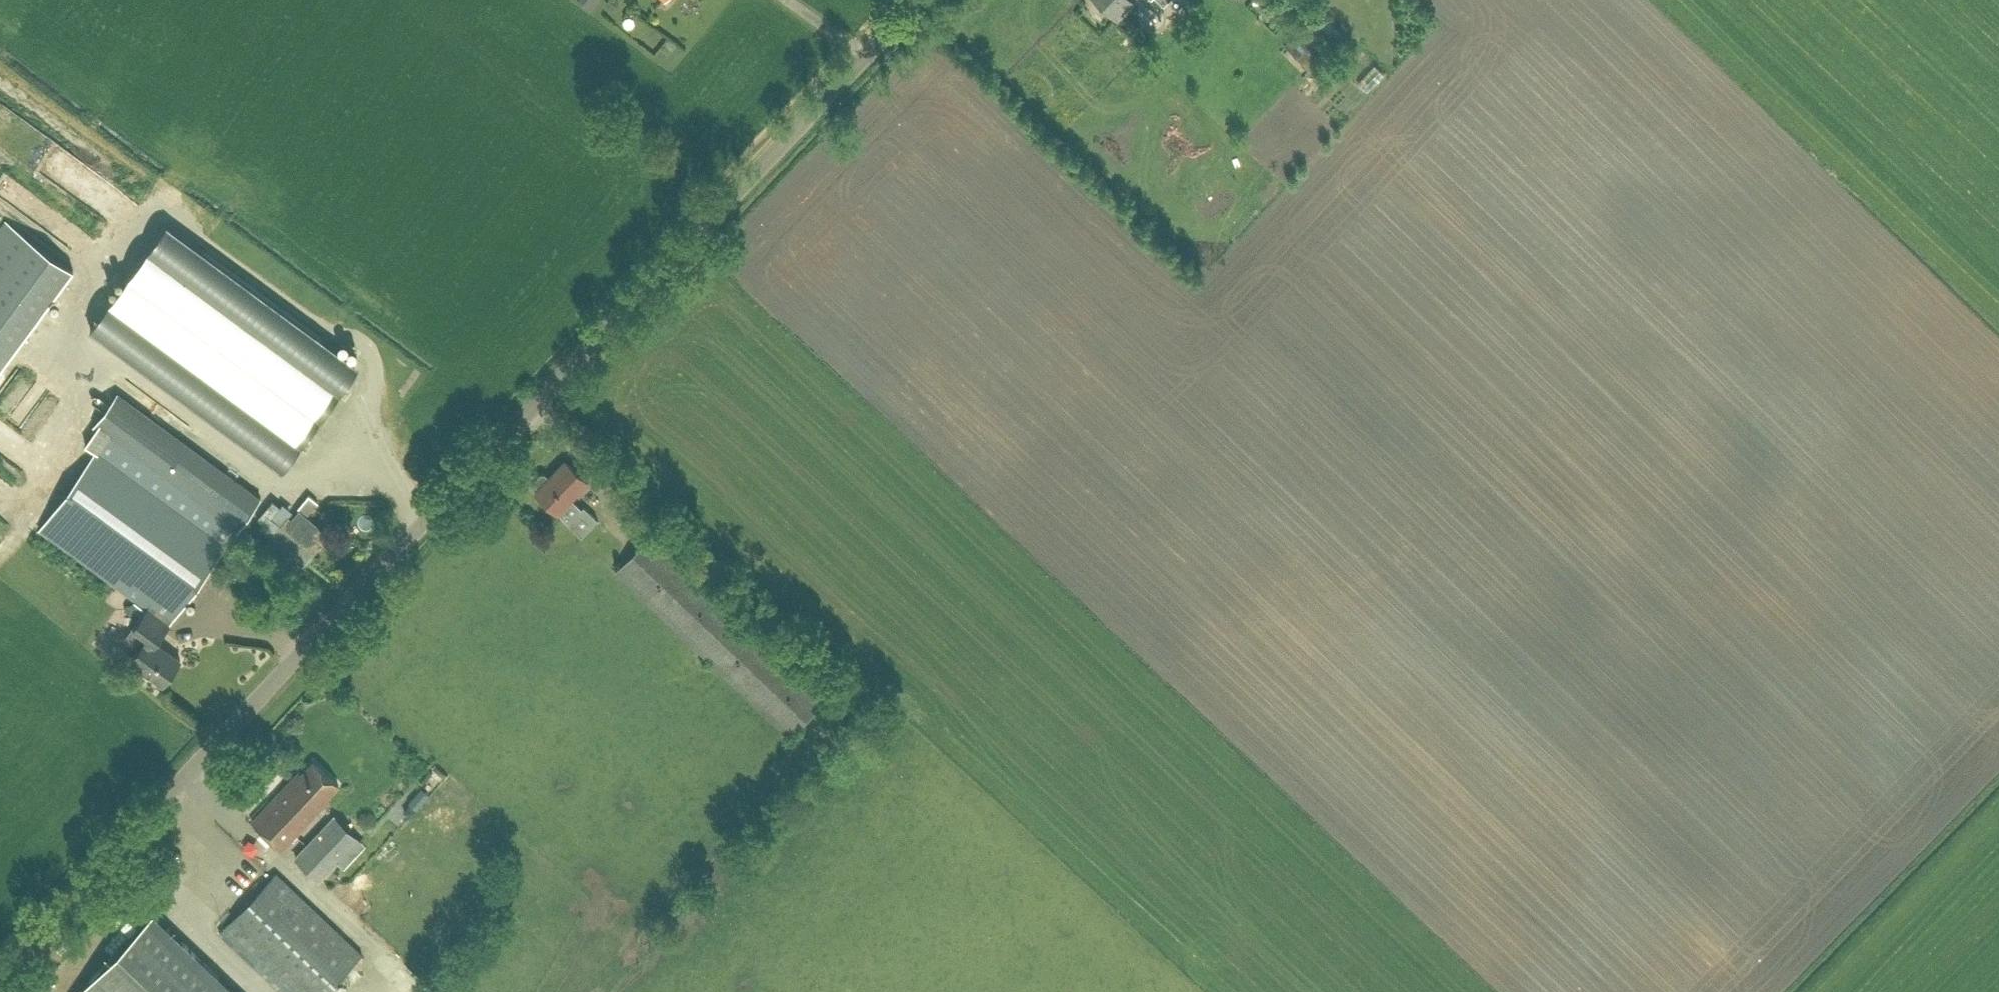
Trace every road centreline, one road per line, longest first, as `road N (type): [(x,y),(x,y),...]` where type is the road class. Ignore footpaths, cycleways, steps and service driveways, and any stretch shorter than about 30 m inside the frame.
road 1 (unclassified): [(0,973),(915,0)]

